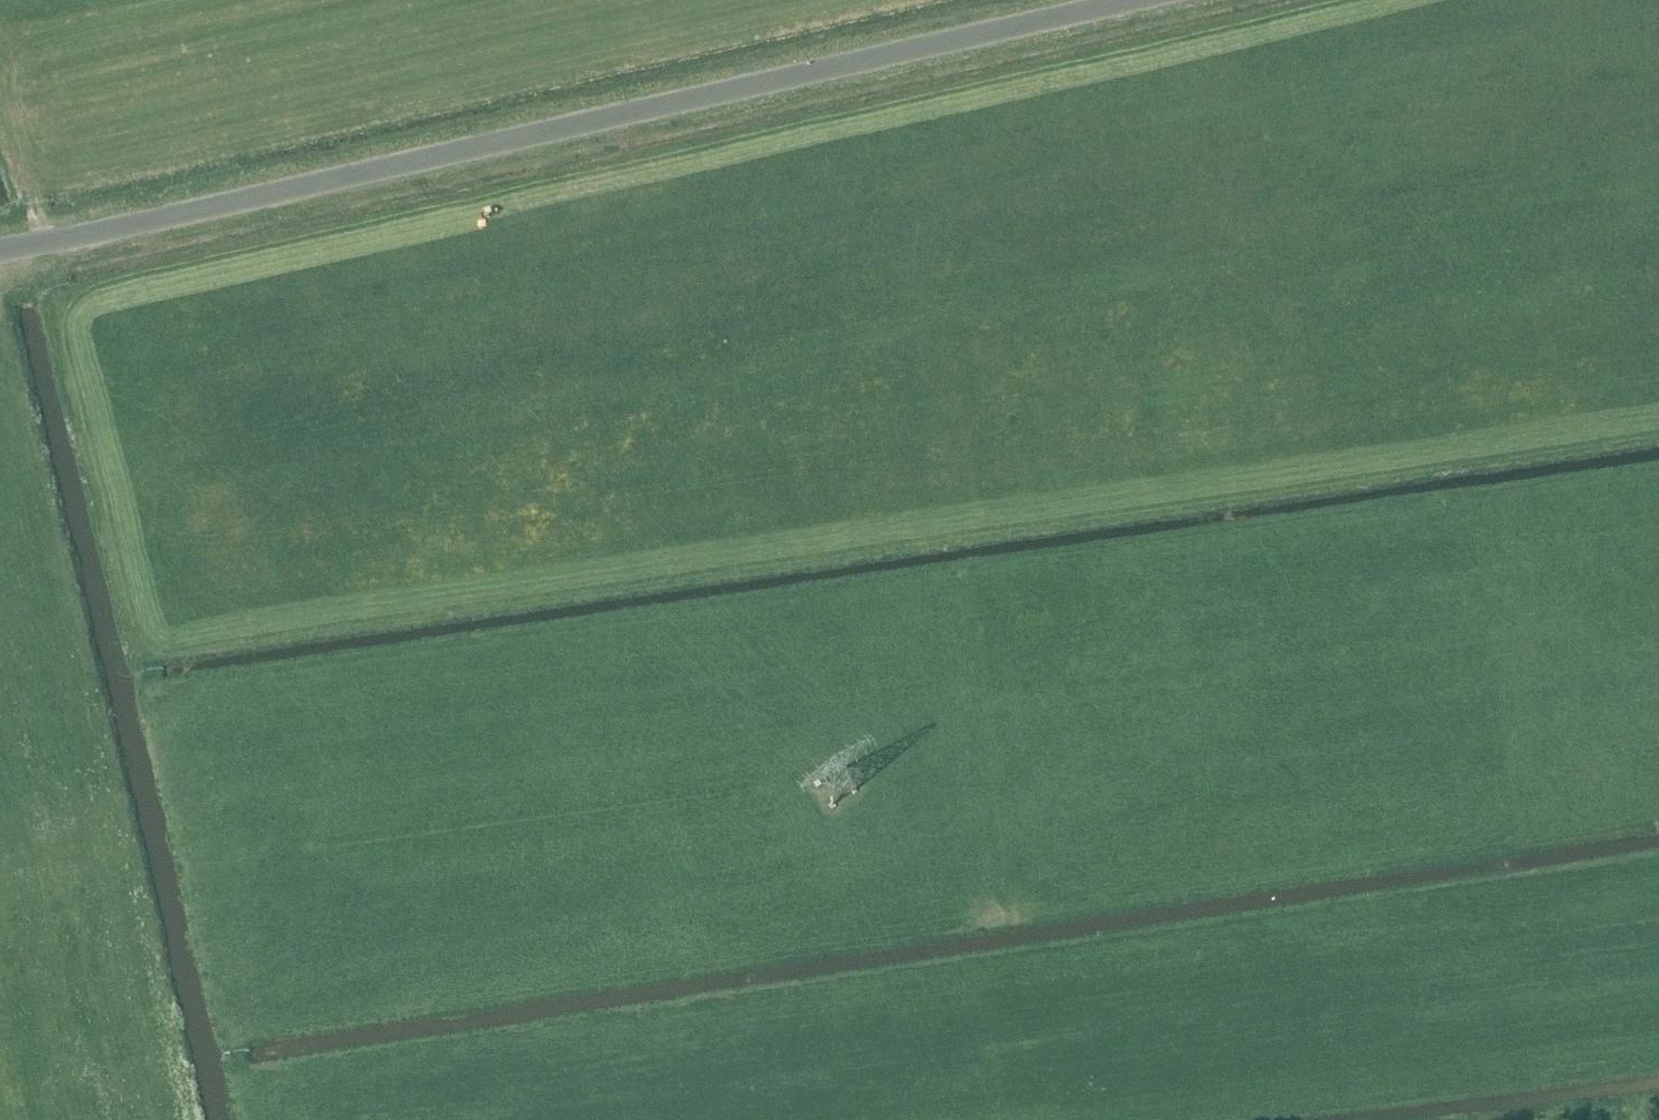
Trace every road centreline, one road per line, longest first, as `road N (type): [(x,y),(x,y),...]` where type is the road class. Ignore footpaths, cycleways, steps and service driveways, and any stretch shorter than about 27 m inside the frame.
road 1 (unclassified): [(0,254),(1132,0)]

